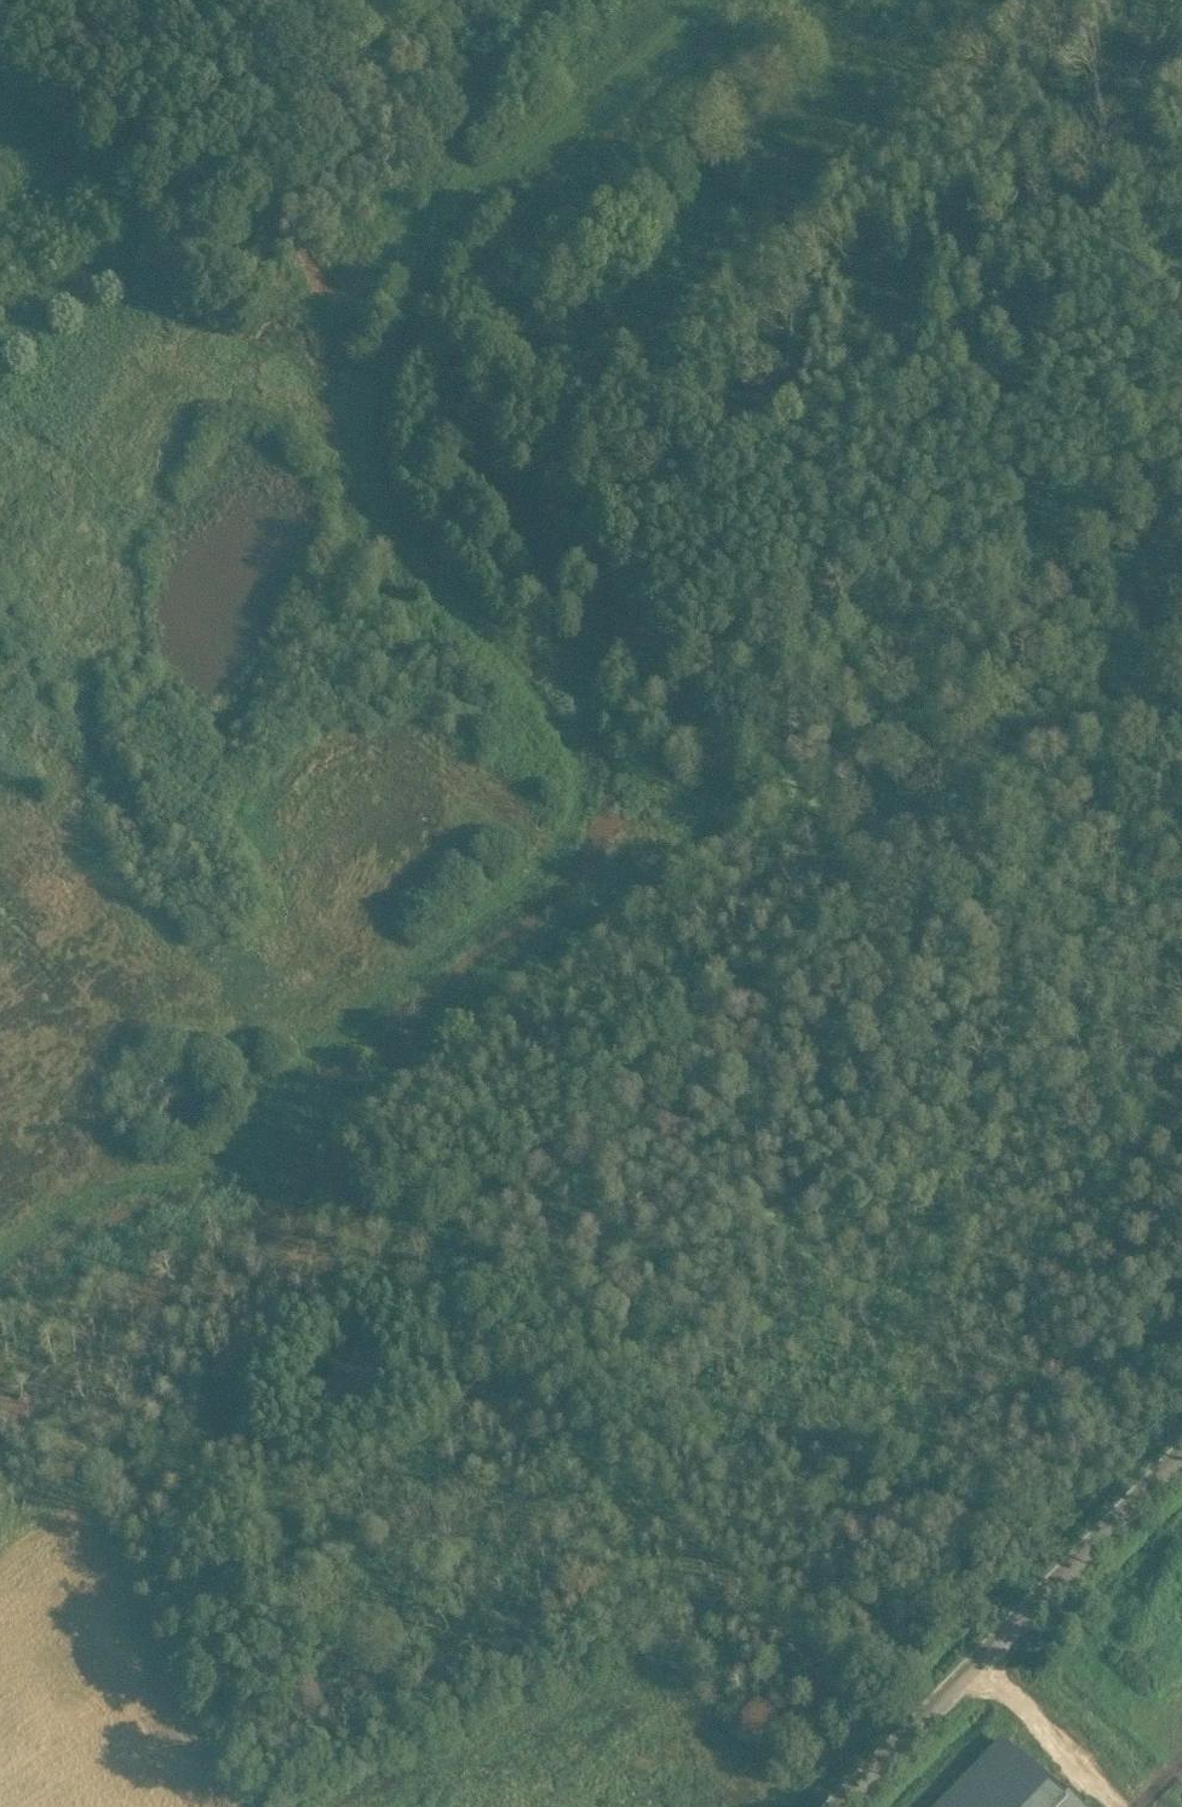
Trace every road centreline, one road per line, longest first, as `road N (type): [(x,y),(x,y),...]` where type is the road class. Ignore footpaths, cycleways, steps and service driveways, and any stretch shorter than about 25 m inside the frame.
road 1 (track): [(693,0),(627,78),(451,204),(428,231),(369,458),(378,489),(580,744),(571,836),(363,1014),(213,1170),(101,1198),(0,1263)]
road 2 (unclassified): [(841,1806),(1181,1456)]

